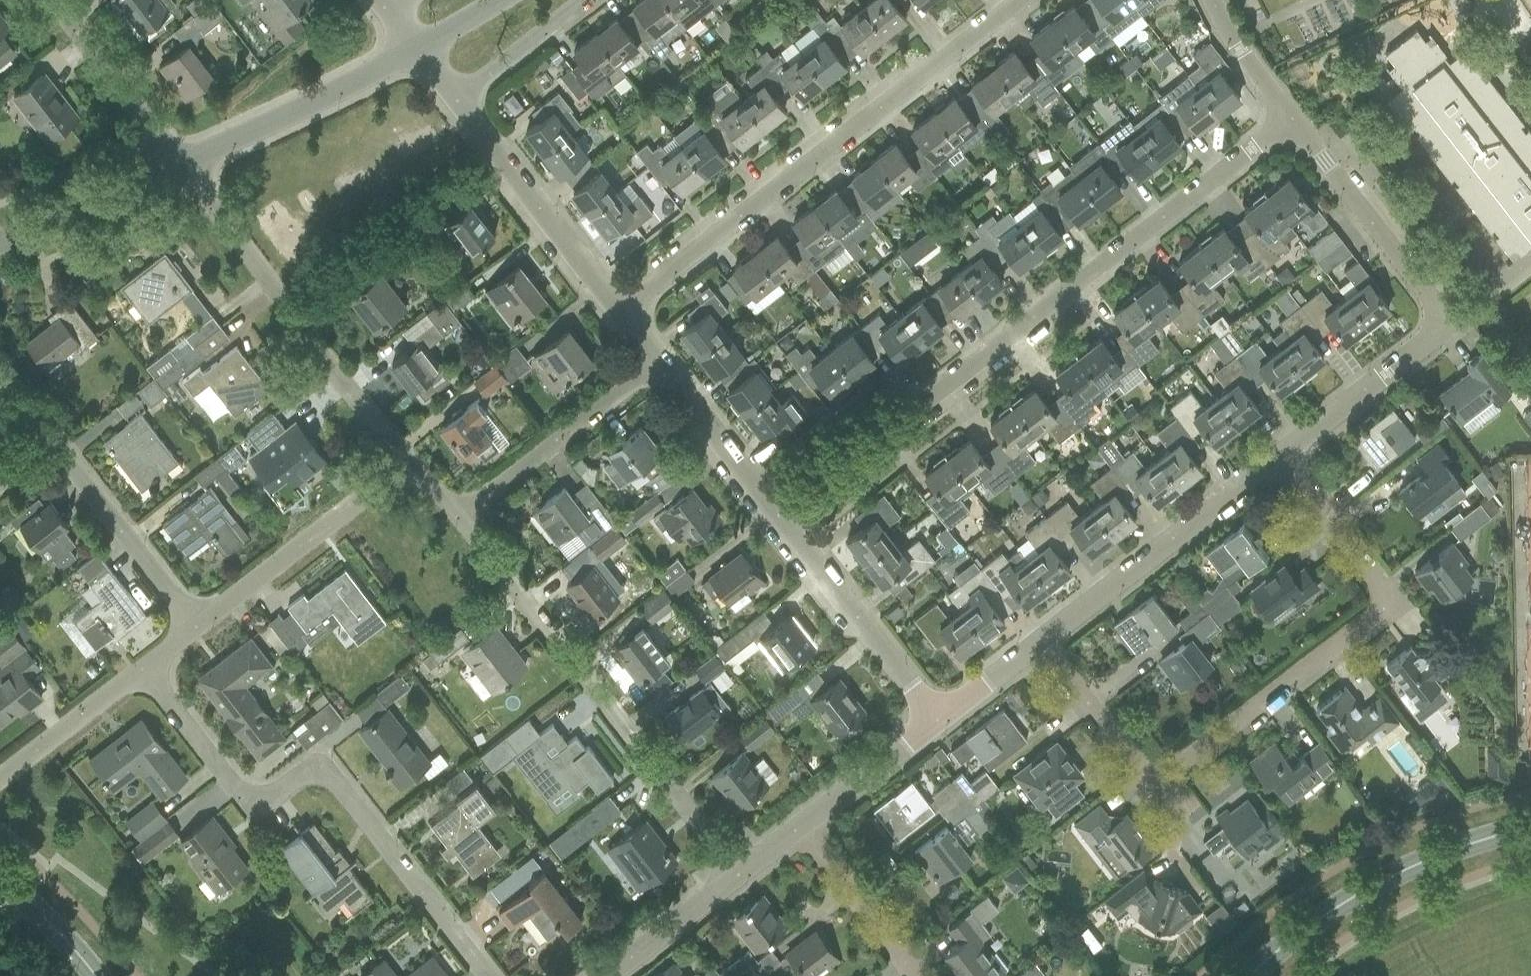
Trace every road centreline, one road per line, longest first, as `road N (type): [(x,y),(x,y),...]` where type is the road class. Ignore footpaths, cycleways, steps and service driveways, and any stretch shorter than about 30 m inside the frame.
road 1 (residential): [(774,515),(1289,125)]
road 2 (residential): [(1042,644),(1145,773),(1159,773),(1371,626),(1376,585),(1280,458)]
road 3 (residential): [(615,306),(1023,0)]
road 4 (residential): [(480,975),(331,775),(302,774),(271,794),(233,783),(147,667)]
road 5 (residential): [(1280,458),(1444,326),(1289,125)]
road 6 (residential): [(737,872),(456,515)]
road 7 (residential): [(411,465),(187,164)]
road 8 (tertiary): [(1530,826),(1363,889),(1311,920),(1247,975)]
road 9 (residential): [(1042,644),(1280,458)]
road 10 (residential): [(197,622),(58,458),(36,462),(0,492)]
road 11 (residential): [(935,731),(774,515)]
road 12 (residential): [(197,622),(411,465)]
road 13 (residential): [(615,306),(453,100)]
road 14 (residential): [(456,515),(663,366)]
road 15 (unclassified): [(187,164),(418,57)]
road 16 (residential): [(187,164),(61,0)]
road 17 (unclassified): [(0,247),(187,164)]
road 18 (residential): [(917,975),(800,828)]
road 19 (residential): [(774,515),(663,366)]
road 20 (residential): [(0,780),(147,667)]
road 21 (residential): [(800,828),(935,731)]
road 22 (residential): [(453,100),(585,0)]
road 23 (residential): [(612,975),(737,872)]
road 24 (residential): [(1289,125),(1216,0)]
road 25 (residential): [(935,731),(1042,644)]

